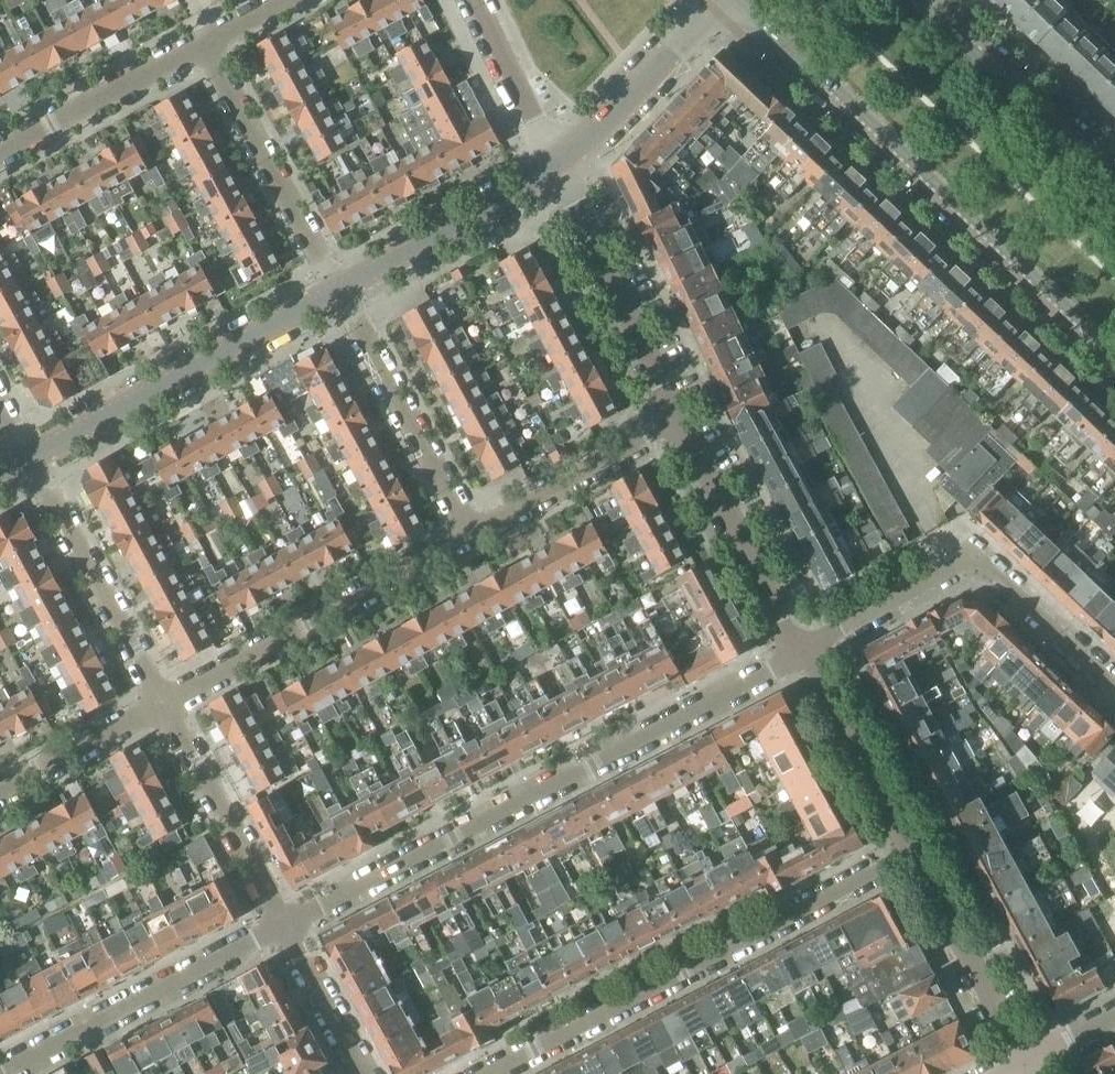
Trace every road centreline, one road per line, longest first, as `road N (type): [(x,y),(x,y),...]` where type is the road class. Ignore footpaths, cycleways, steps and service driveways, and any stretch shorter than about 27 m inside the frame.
road 1 (residential): [(283,928),(810,649)]
road 2 (tertiary): [(739,0),(1114,353)]
road 3 (residential): [(484,1073),(908,842)]
road 4 (residential): [(1114,695),(965,557),(810,649)]
road 5 (residential): [(162,707),(473,534)]
road 6 (tertiary): [(26,461),(338,292)]
road 7 (residential): [(1,1073),(283,928)]
road 8 (residential): [(684,417),(559,165)]
road 9 (residential): [(162,707),(26,461)]
road 10 (residential): [(338,292),(204,47)]
road 11 (residential): [(473,534),(338,292)]
road 12 (tertiary): [(1114,185),(919,0)]
road 13 (residential): [(810,649),(684,417)]
road 14 (tertiary): [(338,292),(559,165)]
road 15 (residential): [(283,928),(162,707)]
road 16 (residential): [(1027,1057),(908,842)]
road 17 (residential): [(473,534),(684,417)]
road 18 (tertiary): [(559,165),(724,0)]
road 19 (residential): [(0,158),(204,47)]
road 20 (residential): [(908,842),(810,649)]
road 21 (residential): [(559,165),(477,0)]
road 22 (residential): [(0,794),(162,707)]
road 23 (residential): [(361,1073),(283,928)]

